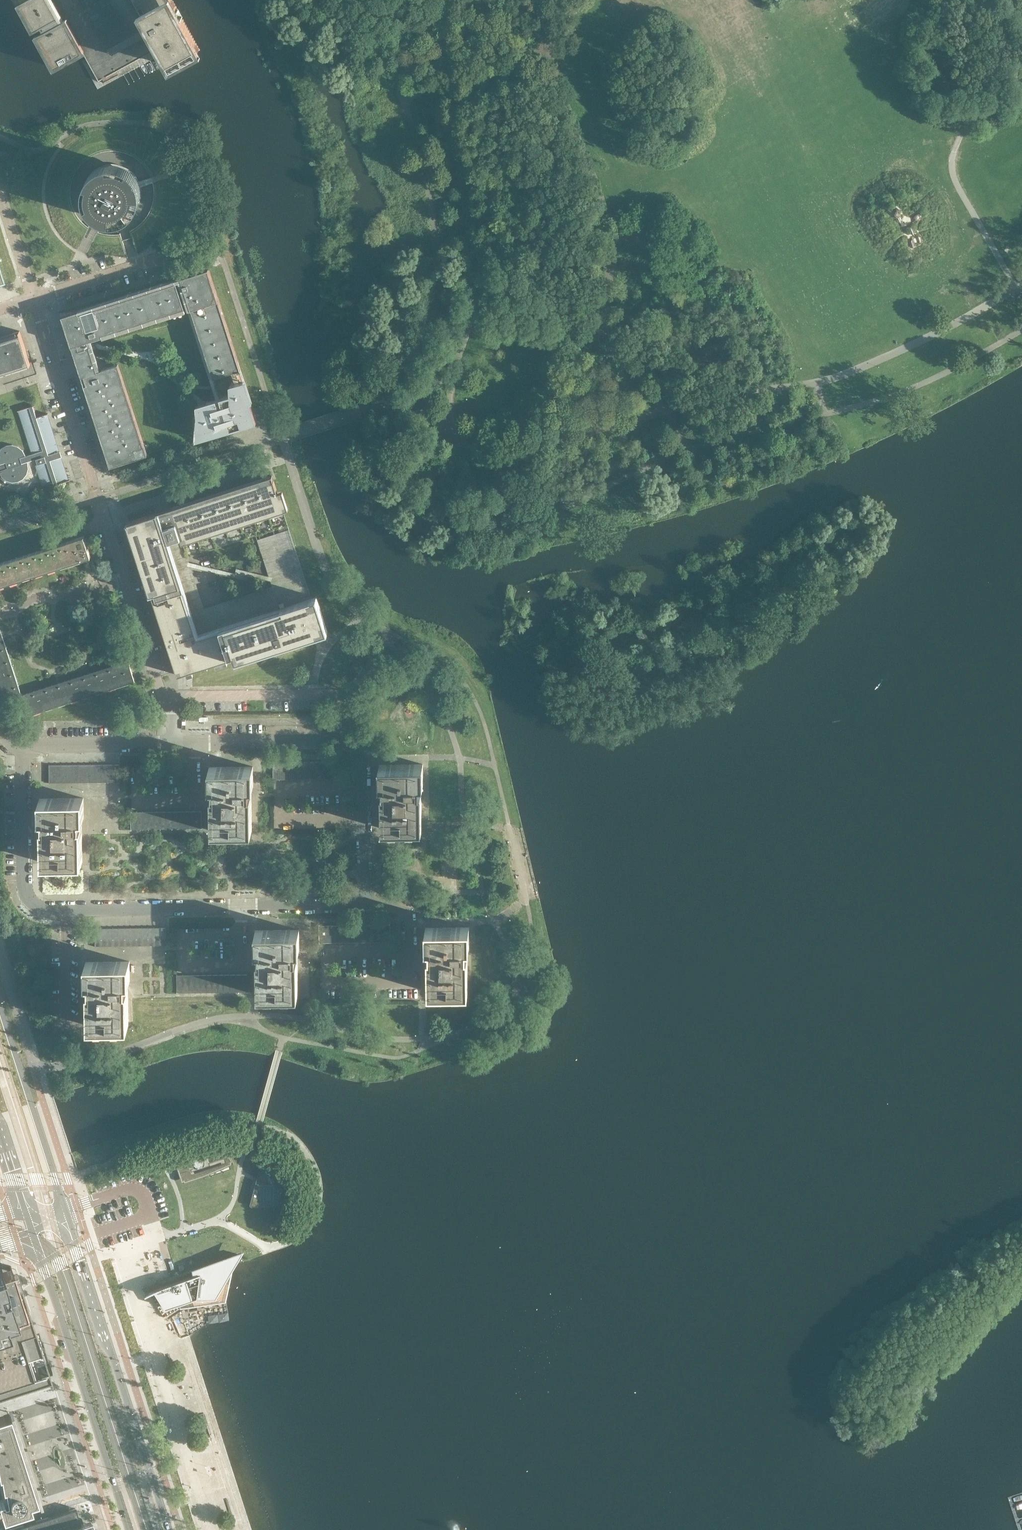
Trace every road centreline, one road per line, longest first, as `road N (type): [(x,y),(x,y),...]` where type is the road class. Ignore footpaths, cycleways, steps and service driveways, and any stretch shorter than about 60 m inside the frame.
road 1 (residential): [(366,904),(38,907),(24,883),(23,745)]
road 2 (residential): [(366,904),(355,746),(174,743)]
road 3 (secondary): [(169,1529),(63,1211)]
road 4 (secondary): [(40,1255),(129,1529)]
road 5 (residential): [(174,743),(99,502)]
road 6 (secondary): [(63,1211),(0,1007)]
road 7 (residential): [(34,298),(96,495)]
road 8 (residential): [(174,743),(23,745)]
road 9 (residential): [(160,256),(34,298)]

